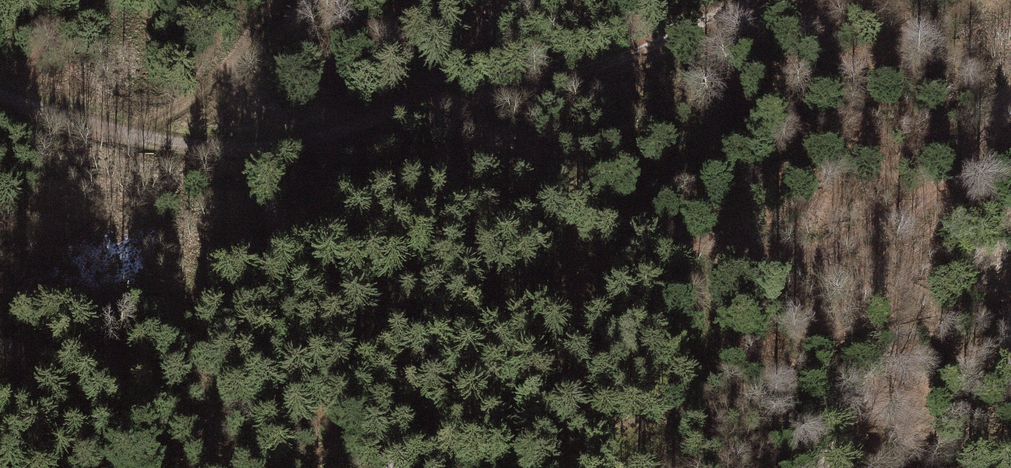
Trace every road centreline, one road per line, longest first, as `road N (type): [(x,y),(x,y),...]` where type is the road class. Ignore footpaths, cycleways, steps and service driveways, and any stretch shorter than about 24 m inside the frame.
road 1 (track): [(414,102),(670,232),(793,256),(855,238),(942,187),(1010,96)]
road 2 (track): [(414,102),(333,137),(213,149),(0,100)]
road 3 (track): [(745,0),(624,57),(483,99),(414,102)]
road 4 (track): [(136,135),(231,66),(268,0)]
road 5 (track): [(505,0),(414,102)]

